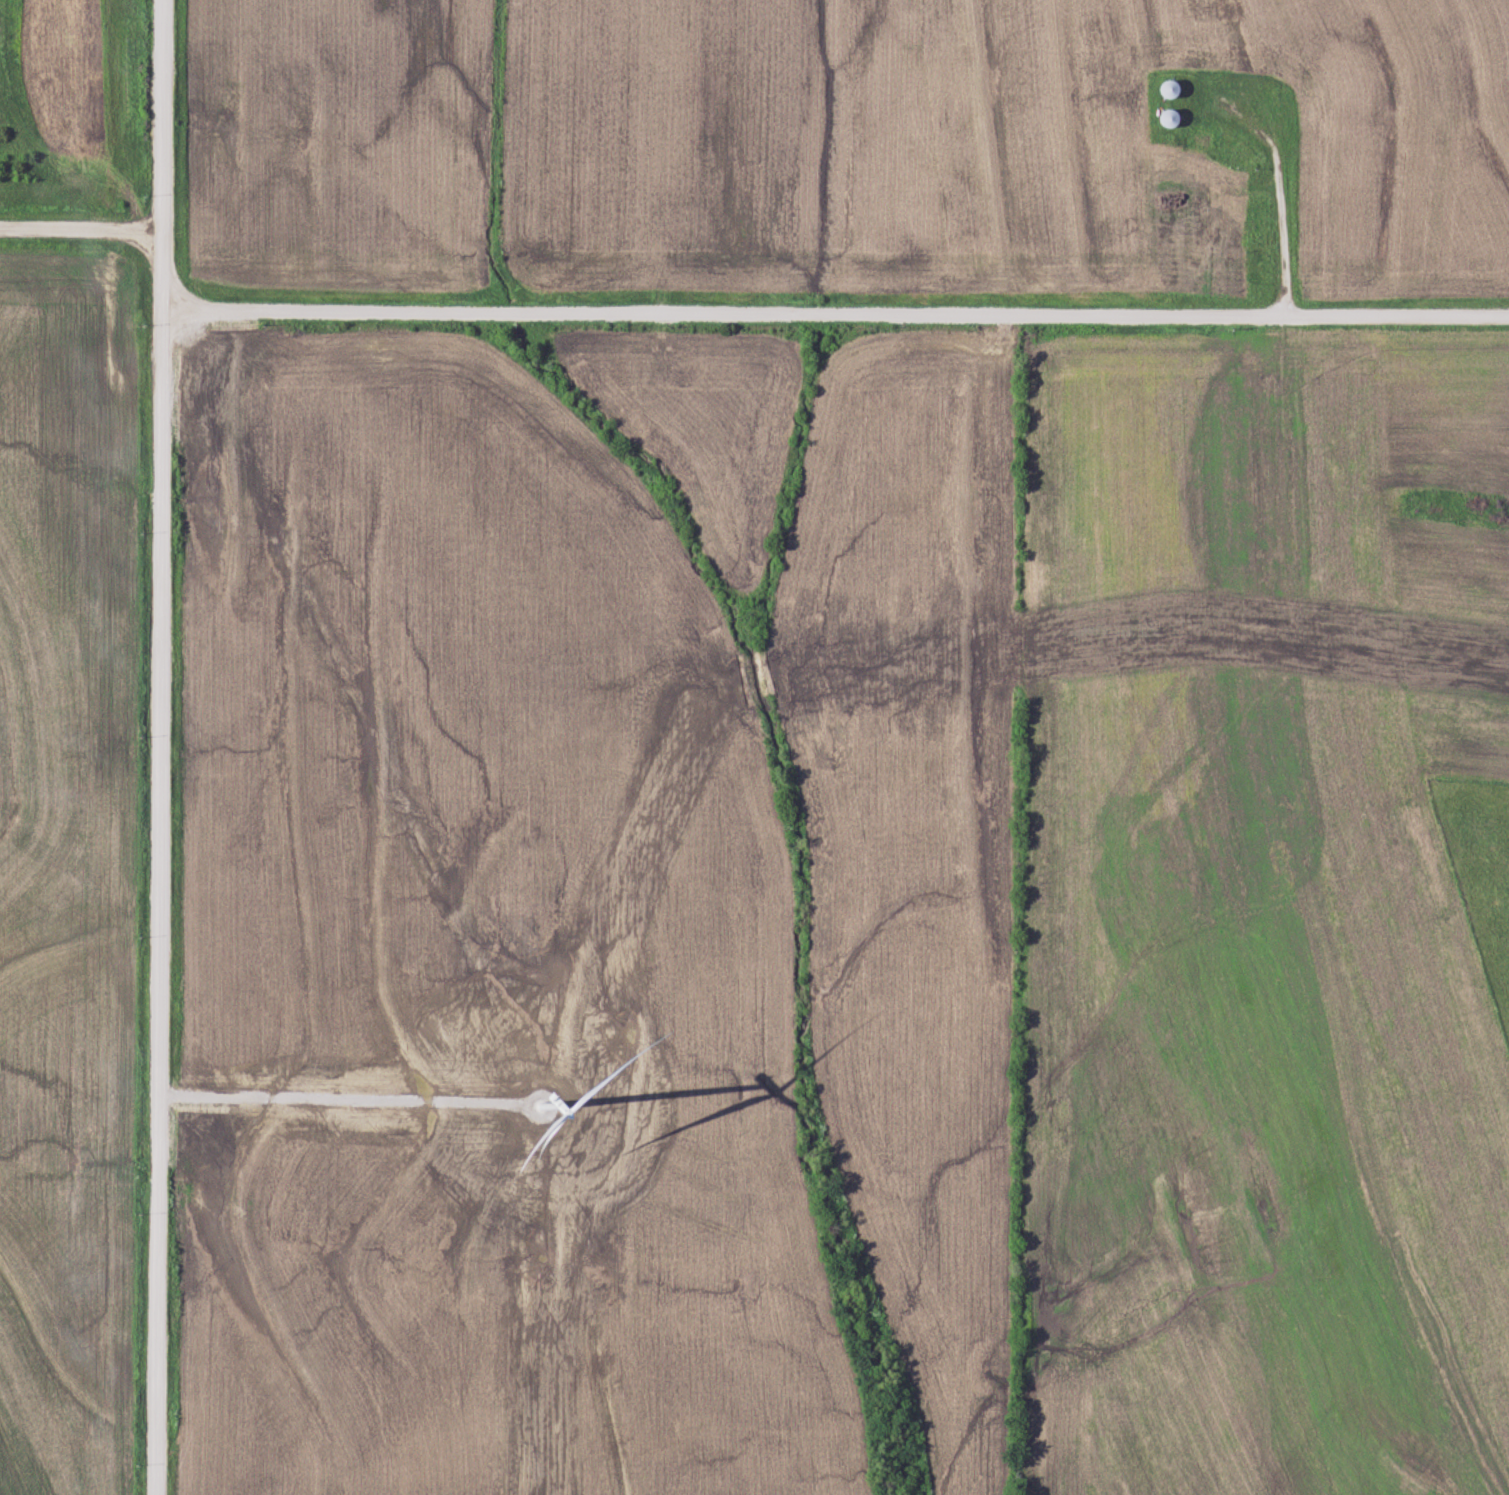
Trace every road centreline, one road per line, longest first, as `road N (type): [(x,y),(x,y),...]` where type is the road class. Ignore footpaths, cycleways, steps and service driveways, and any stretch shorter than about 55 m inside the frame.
road 1 (tertiary): [(153,1494),(161,0)]
road 2 (residential): [(1508,315),(209,308),(162,276)]
road 3 (residential): [(161,231),(0,230)]

